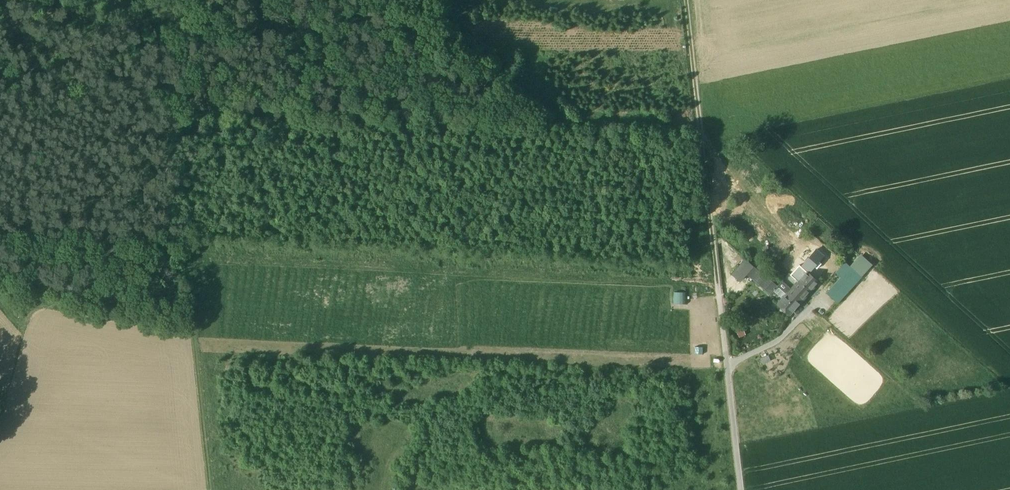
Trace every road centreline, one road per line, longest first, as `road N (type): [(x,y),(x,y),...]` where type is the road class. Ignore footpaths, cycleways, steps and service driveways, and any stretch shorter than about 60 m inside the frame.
road 1 (track): [(212,489),(184,245),(161,140),(150,0)]
road 2 (track): [(728,362),(686,0)]
road 3 (track): [(184,245),(164,310),(109,289),(32,308)]

